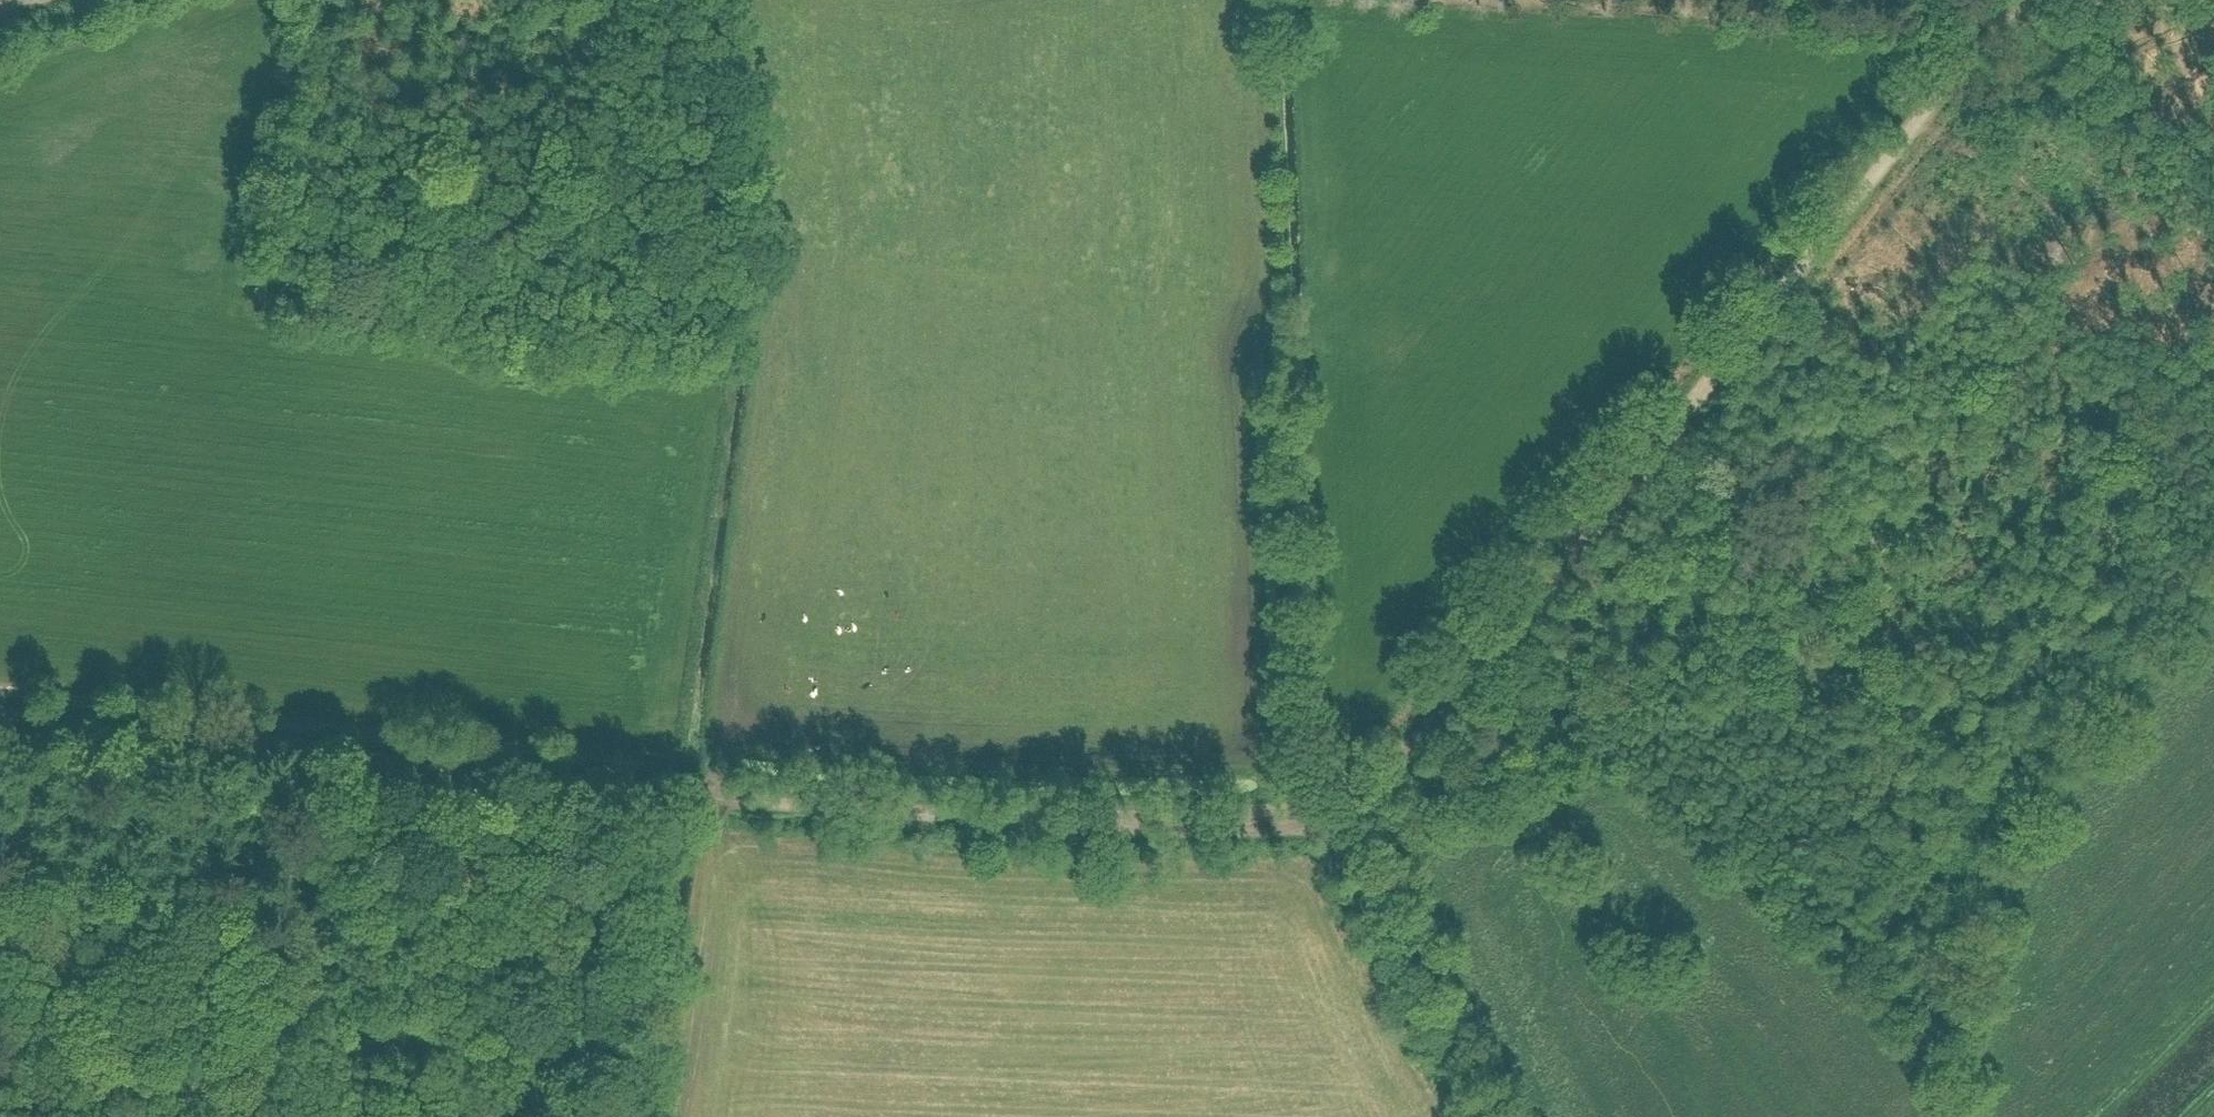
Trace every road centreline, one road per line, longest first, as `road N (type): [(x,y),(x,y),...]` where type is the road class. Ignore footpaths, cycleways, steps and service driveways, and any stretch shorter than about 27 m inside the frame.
road 1 (track): [(1327,810),(1384,775),(1550,584),(2020,0)]
road 2 (track): [(0,713),(688,789)]
road 3 (track): [(688,789),(1017,817),(1274,819),(1327,810)]
road 4 (track): [(1473,1116),(1327,810)]

